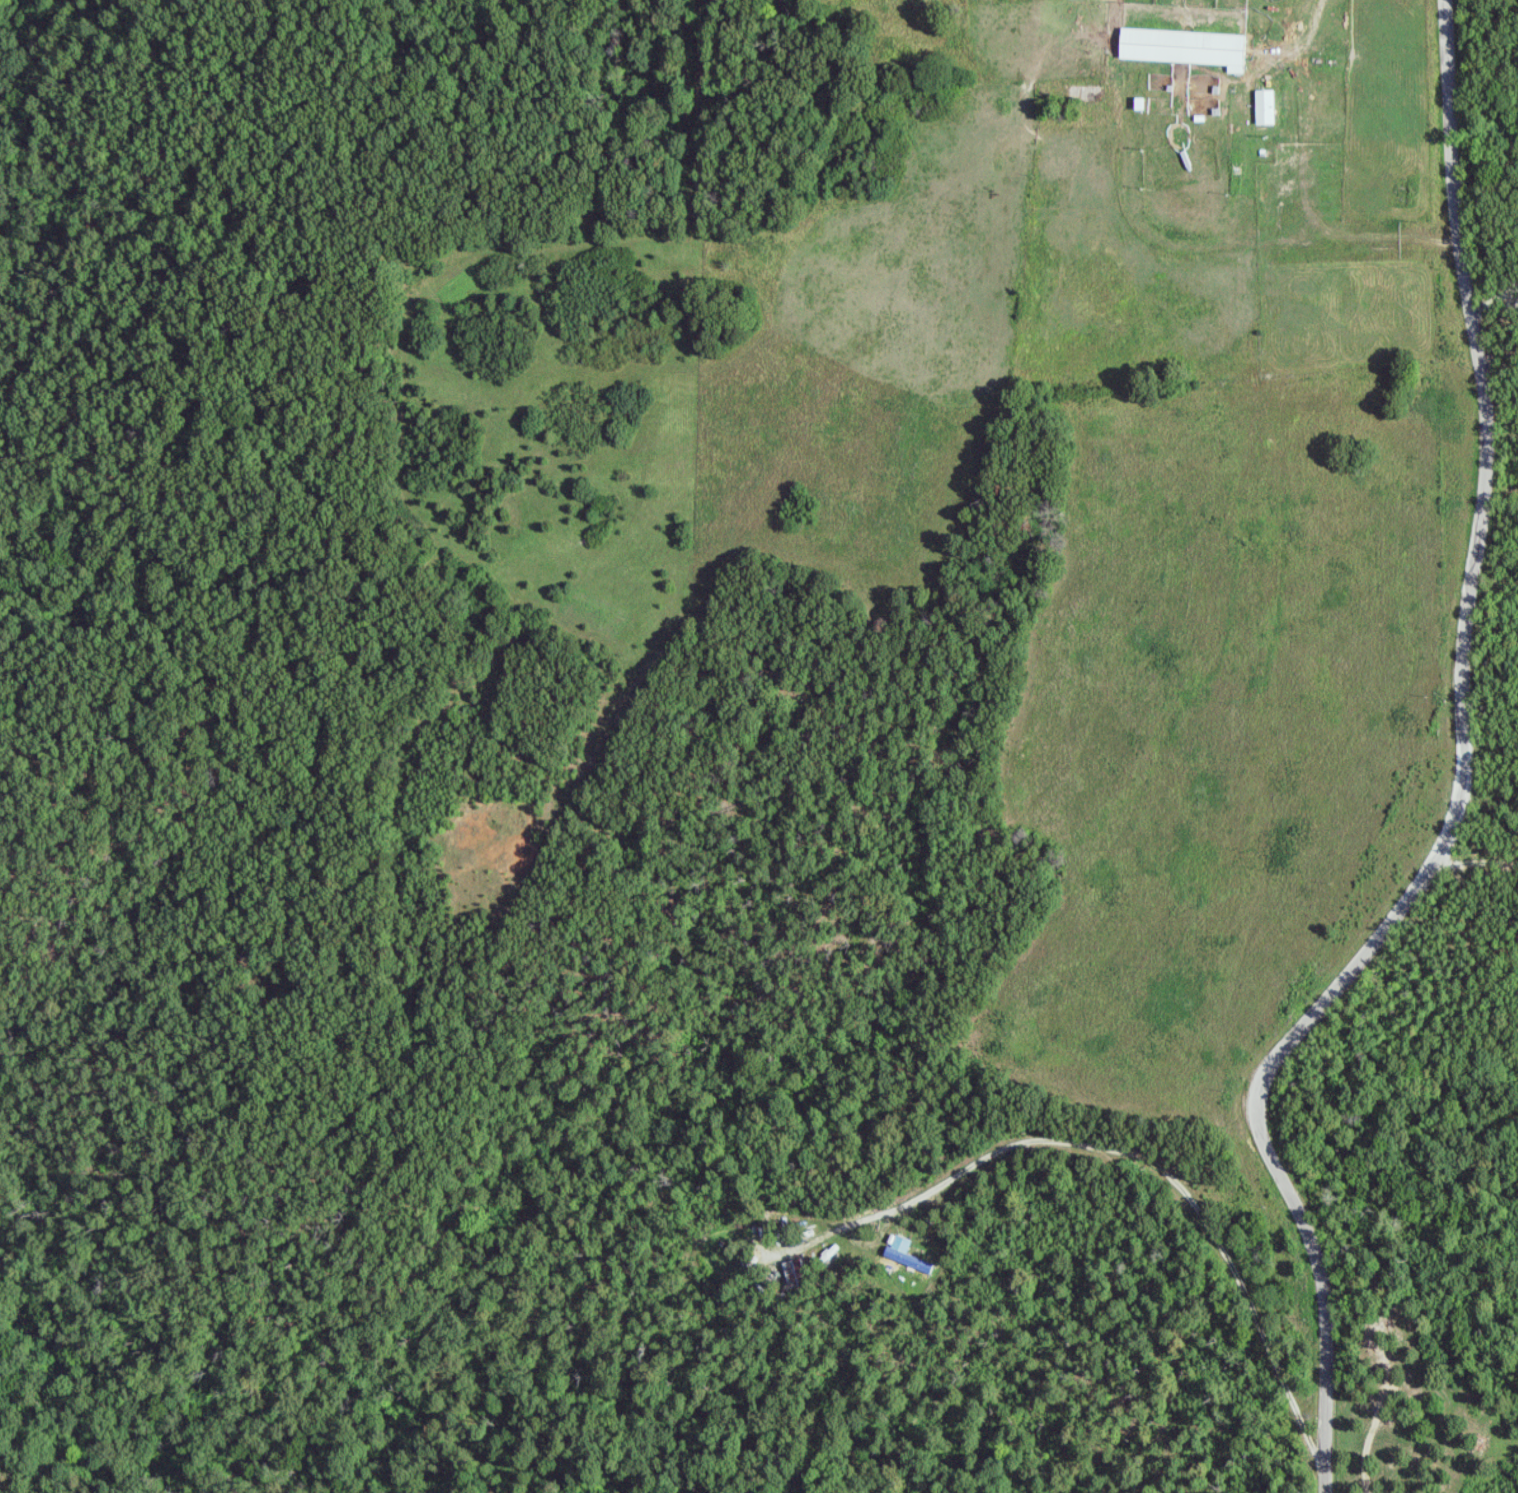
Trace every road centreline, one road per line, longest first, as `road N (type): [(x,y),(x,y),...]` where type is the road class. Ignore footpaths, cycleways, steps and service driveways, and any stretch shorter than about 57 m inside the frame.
road 1 (residential): [(1330,1492),(1328,1275),(1260,1124),(1260,1086),(1410,907),(1439,865),(1468,793),(1472,617),(1491,509),(1493,405),(1459,205),(1452,0)]

